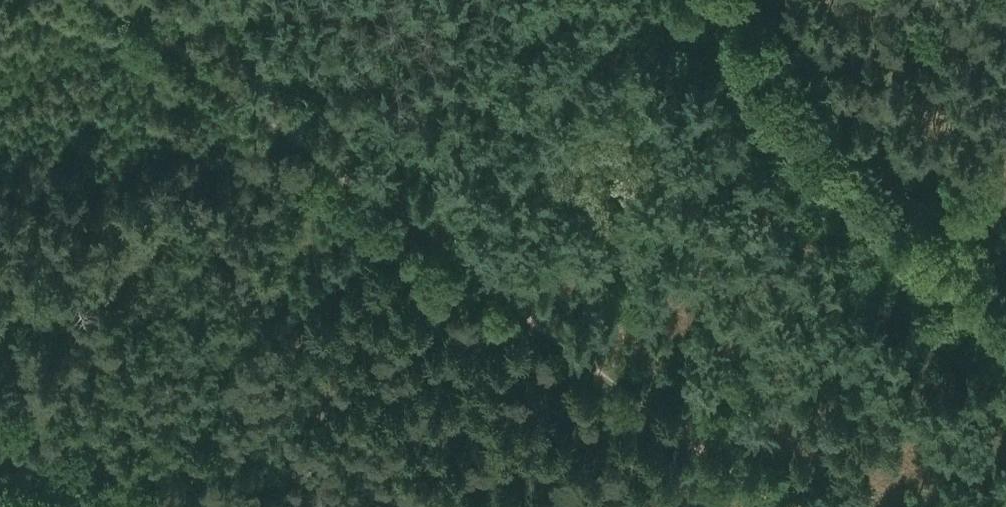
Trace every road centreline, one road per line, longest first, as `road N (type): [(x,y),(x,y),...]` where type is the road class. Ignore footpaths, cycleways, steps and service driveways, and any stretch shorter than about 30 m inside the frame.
road 1 (track): [(0,405),(138,506)]

